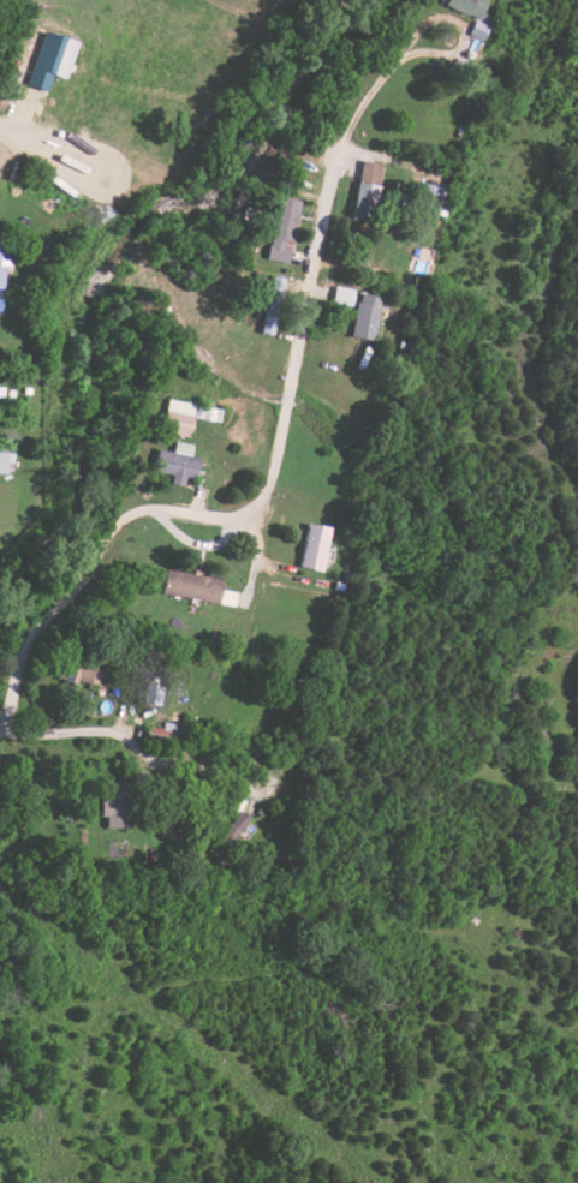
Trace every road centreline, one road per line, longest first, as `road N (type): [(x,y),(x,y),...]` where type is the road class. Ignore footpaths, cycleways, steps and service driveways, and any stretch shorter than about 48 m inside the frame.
road 1 (residential): [(2,733),(17,674),(56,601),(119,521),(138,508),(226,516),(260,503),(274,472),(341,147),(377,80),(405,55),(455,55)]

